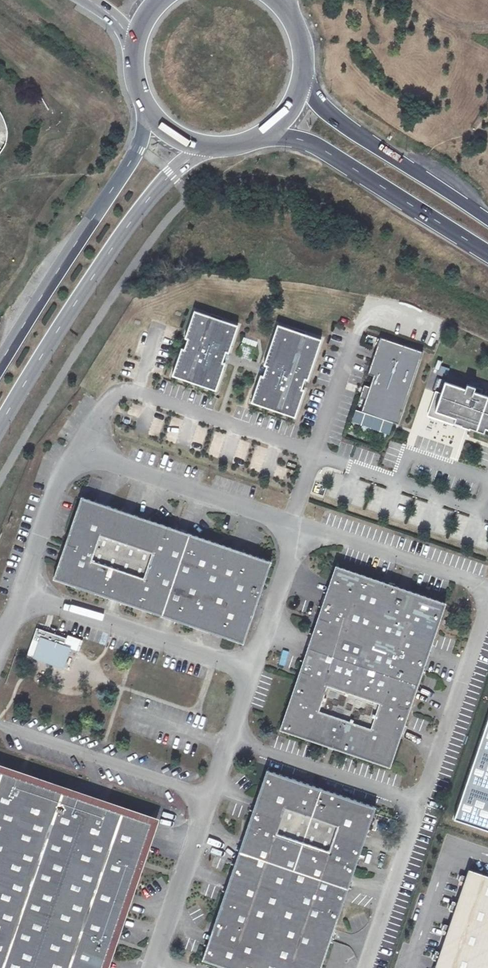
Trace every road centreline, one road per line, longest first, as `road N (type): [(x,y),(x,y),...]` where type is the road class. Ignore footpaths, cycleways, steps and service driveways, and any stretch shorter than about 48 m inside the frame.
road 1 (residential): [(302,529),(486,589),(487,605),(419,804)]
road 2 (residential): [(19,593),(76,455),(302,529)]
road 3 (primary): [(0,424),(146,200),(202,144)]
road 4 (primary): [(158,118),(0,368)]
road 5 (primary): [(271,130),(329,150),(487,251)]
road 6 (residential): [(19,593),(253,673)]
road 7 (primary): [(487,219),(348,128),(301,88)]
road 8 (residential): [(0,726),(211,800)]
road 9 (residential): [(230,742),(419,804)]
road 10 (residential): [(155,965),(211,800)]
road 11 (residential): [(419,804),(364,967)]
road 12 (residential): [(253,673),(302,529)]

